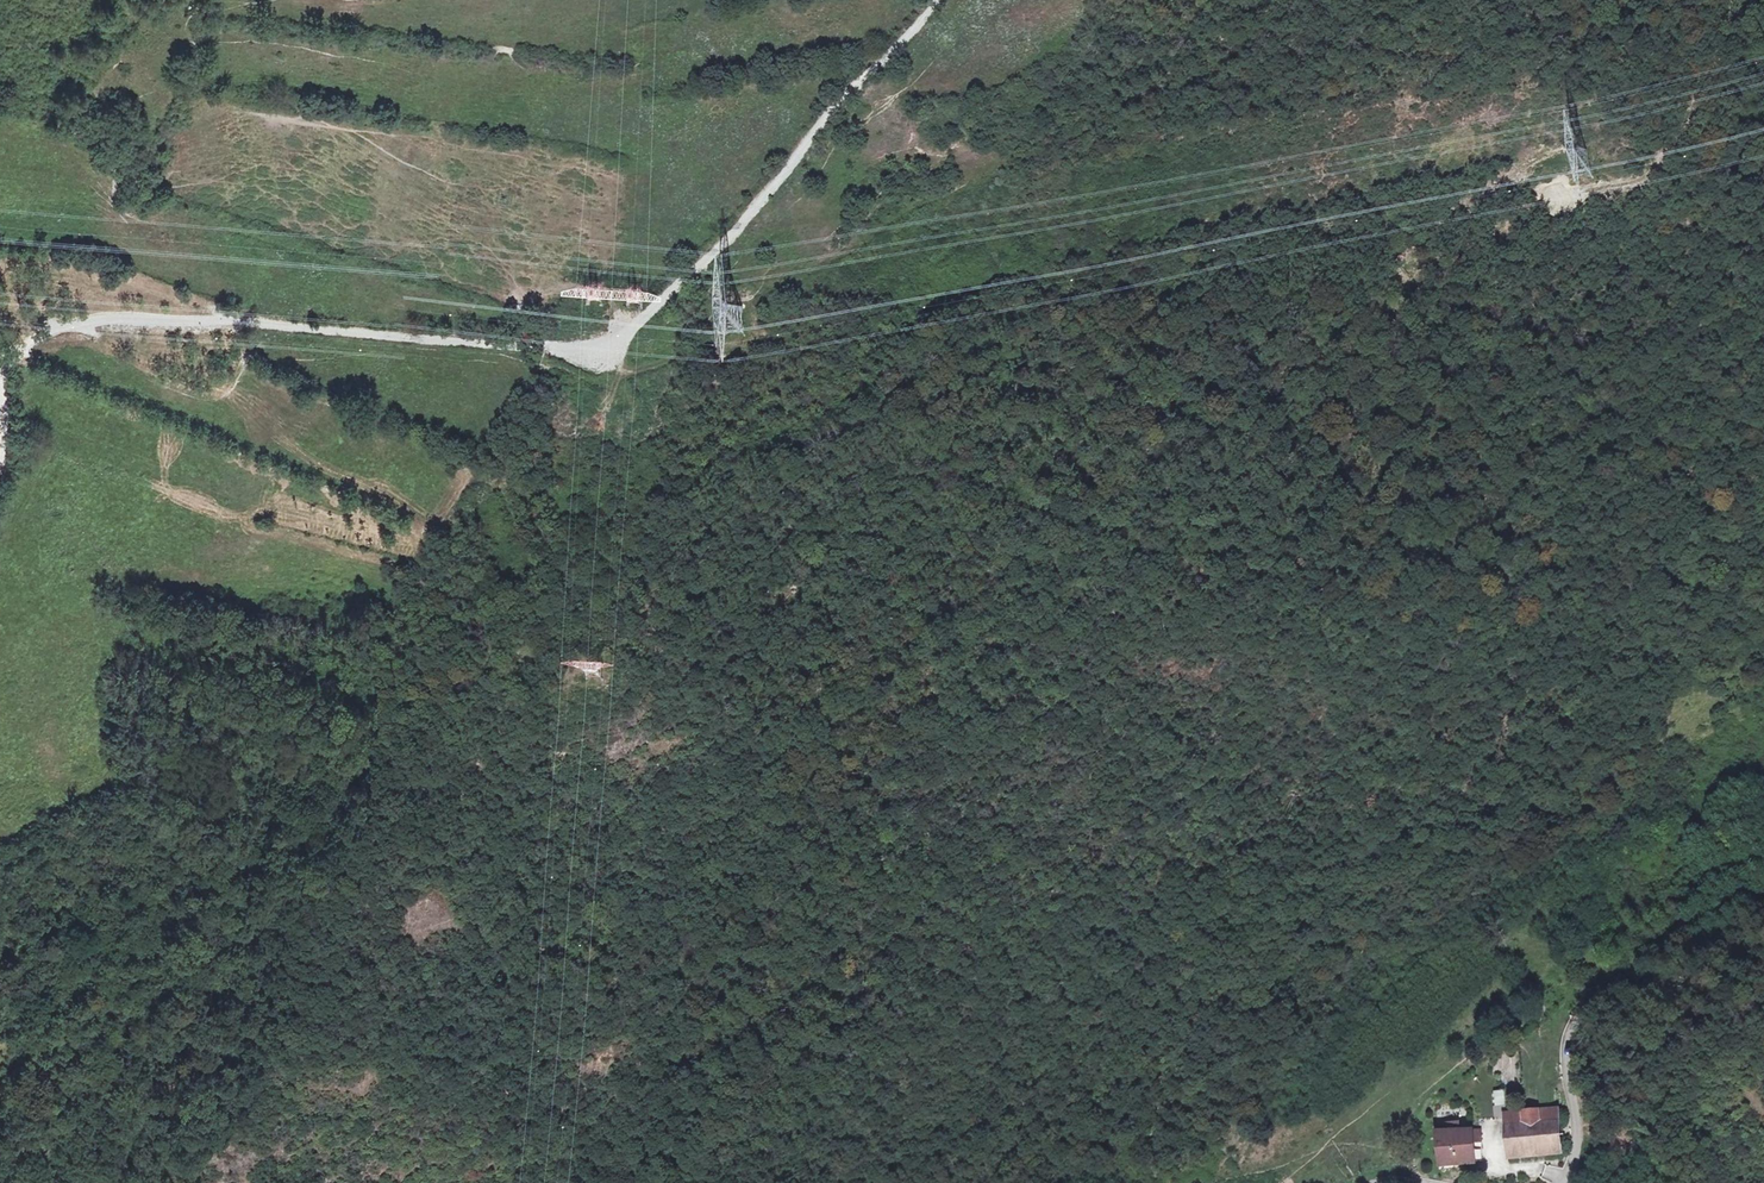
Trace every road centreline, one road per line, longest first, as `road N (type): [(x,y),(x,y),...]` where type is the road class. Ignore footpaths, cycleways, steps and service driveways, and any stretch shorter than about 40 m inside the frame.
road 1 (track): [(937,0),(837,107),(716,260),(631,331),(612,368),(592,374),(555,348),(171,321),(70,323),(48,330),(12,358),(0,454)]
road 2 (unclassified): [(1564,1182),(1577,1125),(1567,1053),(1582,1009),(1655,944),(1763,886)]

